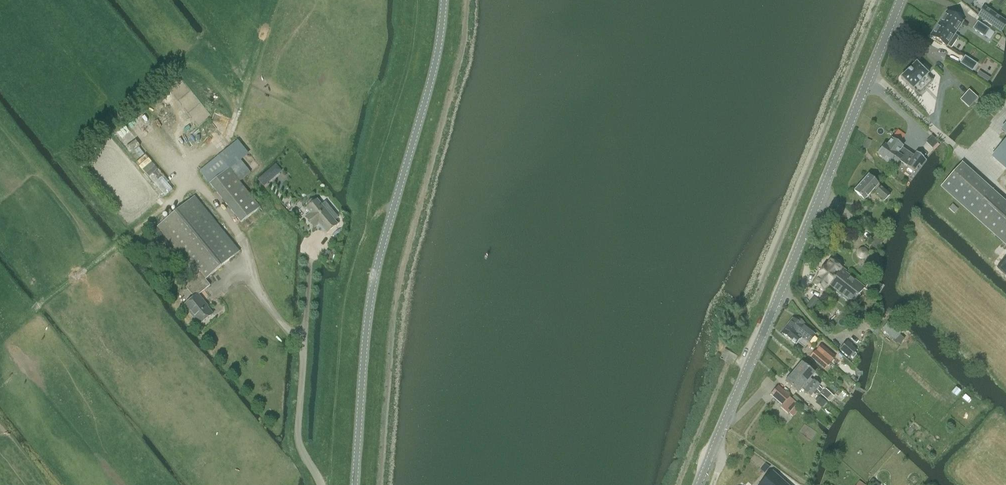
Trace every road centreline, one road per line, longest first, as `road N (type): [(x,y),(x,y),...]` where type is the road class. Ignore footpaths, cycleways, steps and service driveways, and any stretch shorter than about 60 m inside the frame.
road 1 (tertiary): [(699,484),(900,0)]
road 2 (tertiary): [(354,484),(372,289),(438,49),(444,0)]
road 3 (track): [(369,484),(381,306),(447,70),(454,0)]
road 4 (unclassified): [(320,484),(298,440),(301,345)]

